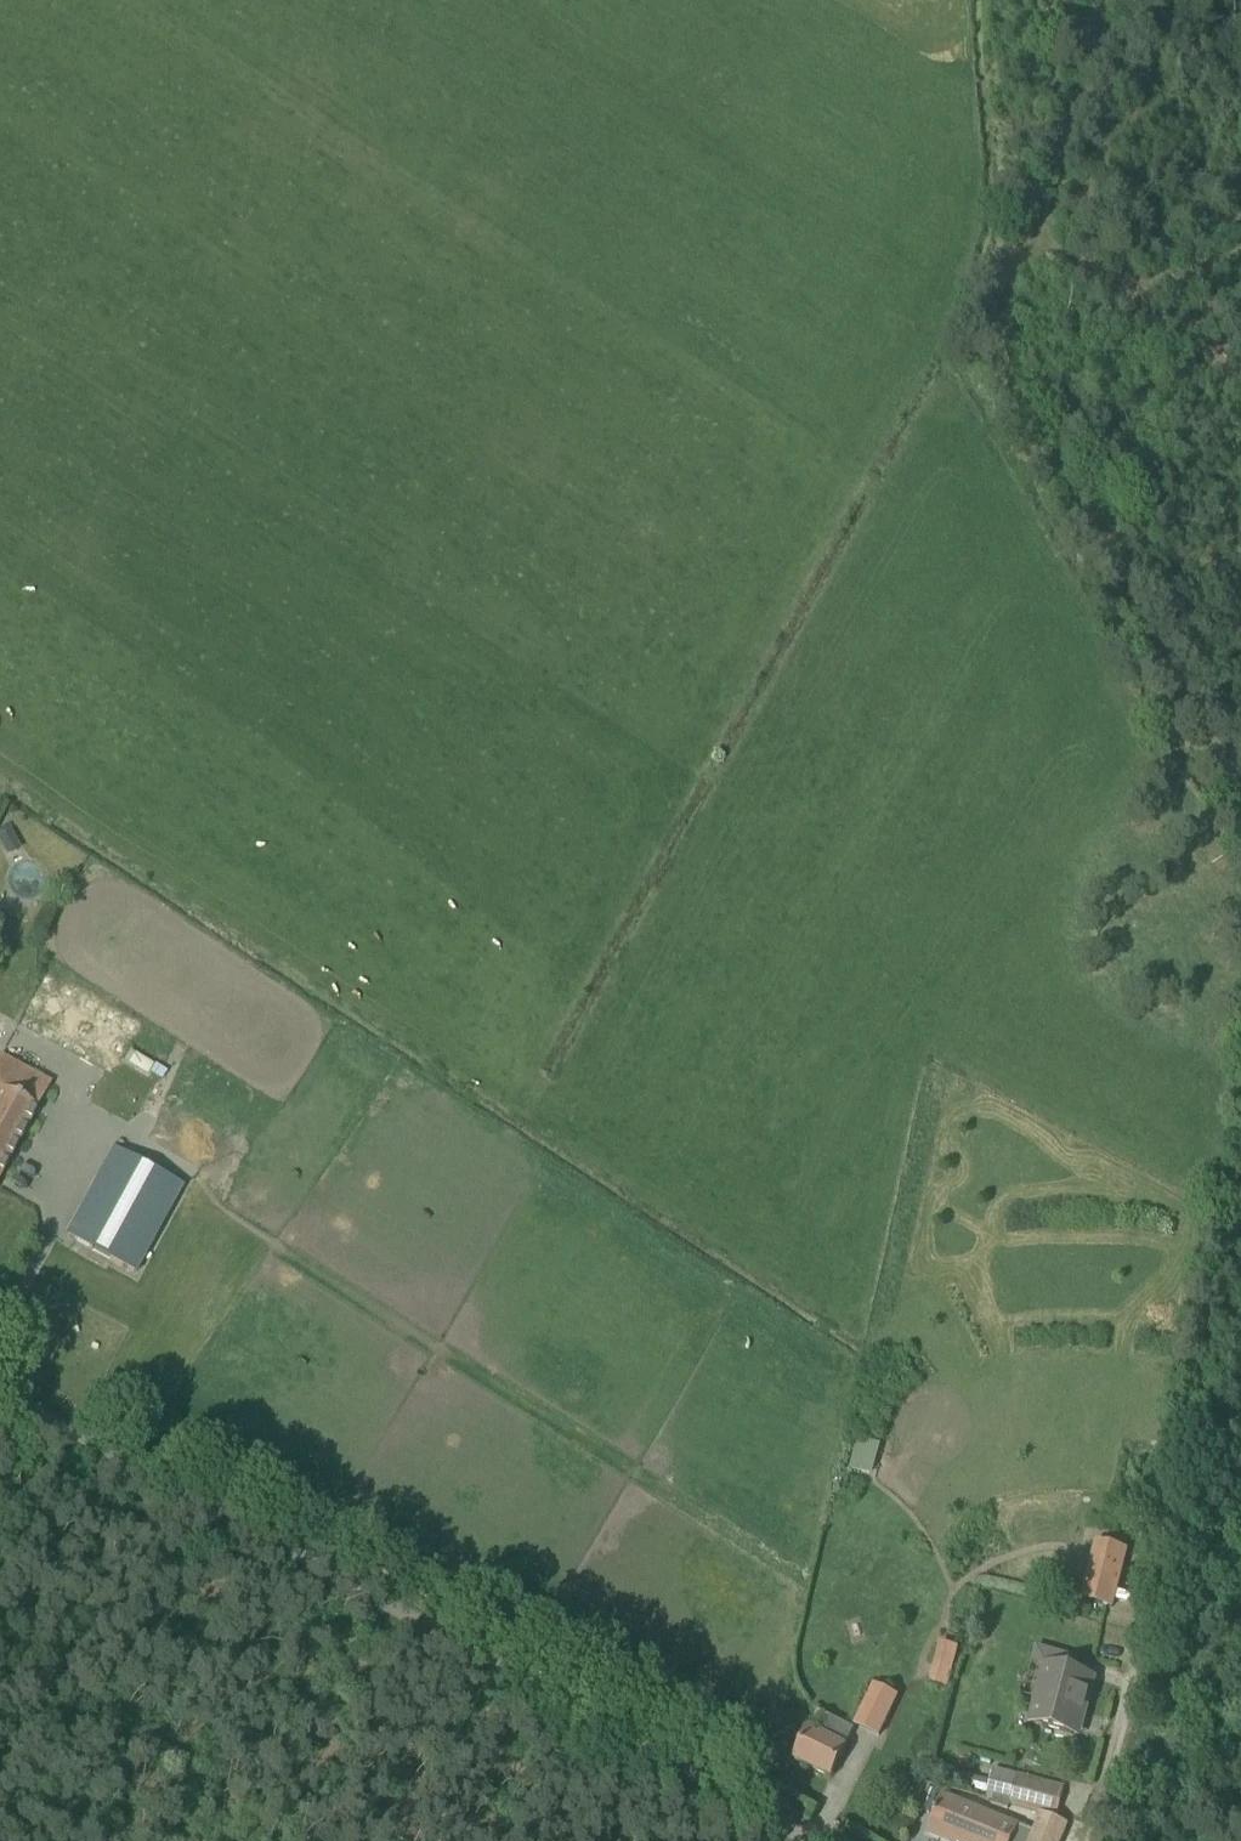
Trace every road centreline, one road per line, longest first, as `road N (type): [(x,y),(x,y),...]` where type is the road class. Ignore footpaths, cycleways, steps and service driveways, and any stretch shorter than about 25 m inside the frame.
road 1 (unclassified): [(816,1840),(0,1391)]

